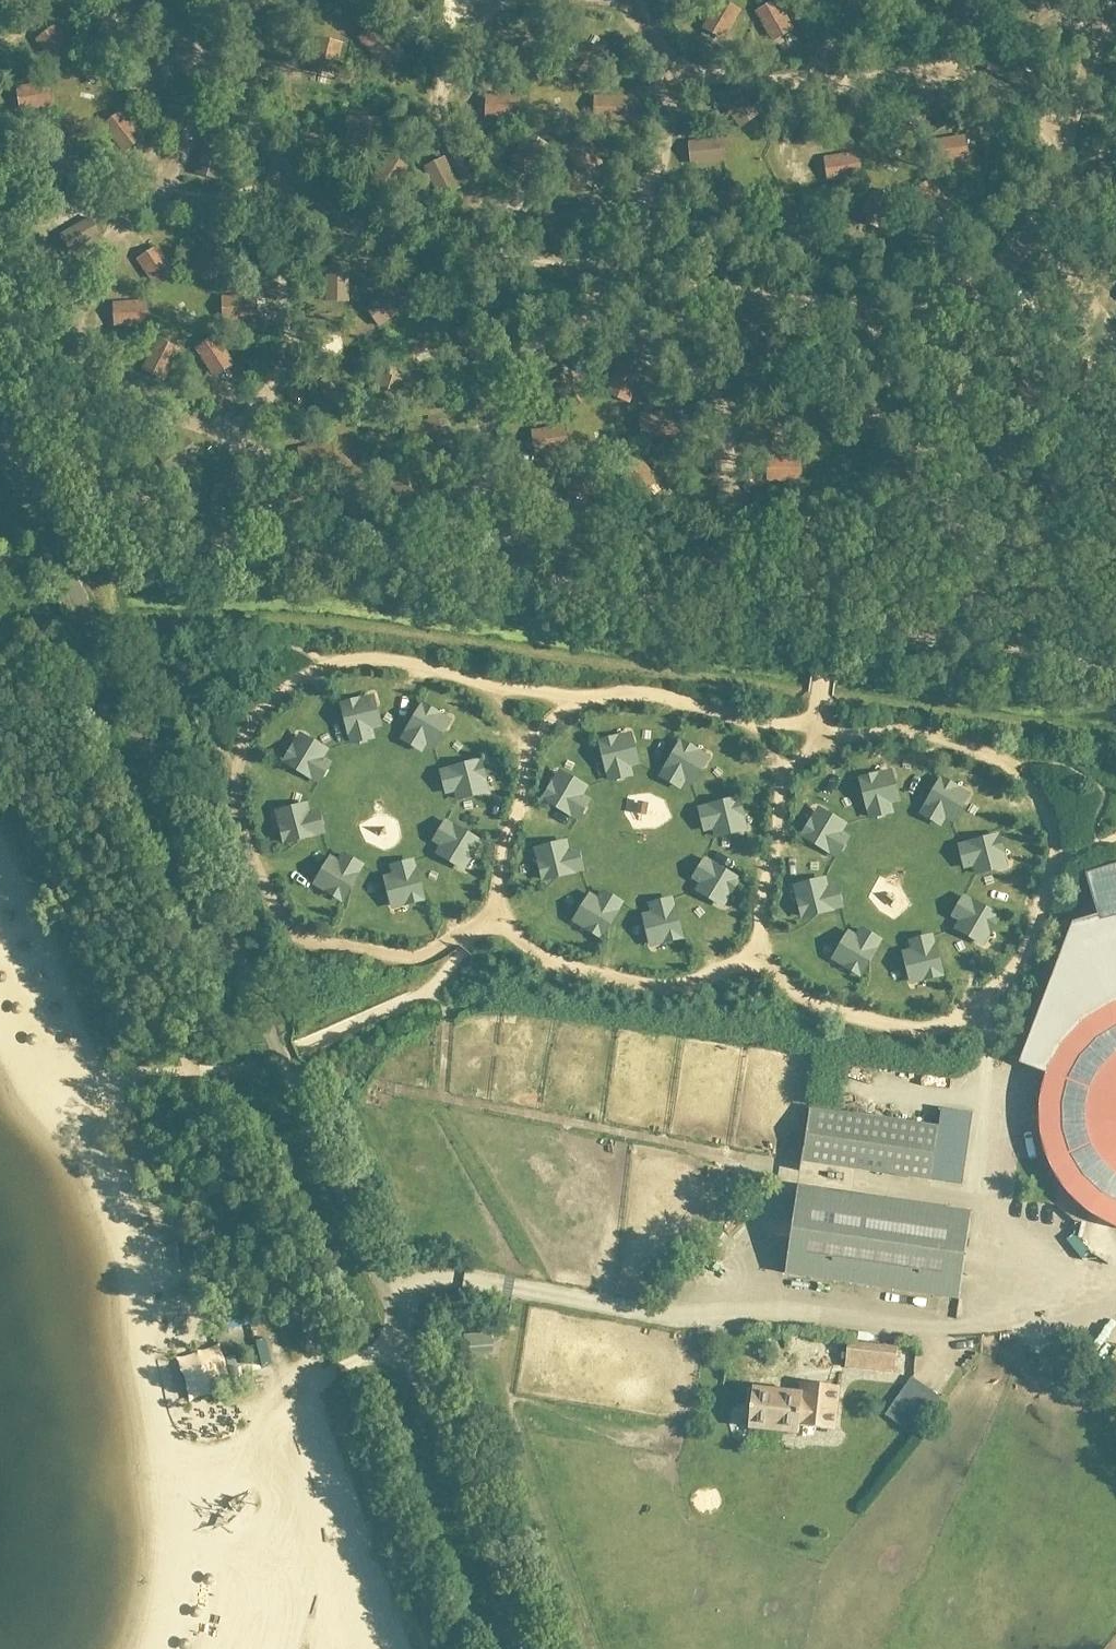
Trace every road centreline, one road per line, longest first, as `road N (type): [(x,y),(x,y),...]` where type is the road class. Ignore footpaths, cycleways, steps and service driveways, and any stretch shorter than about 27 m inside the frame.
road 1 (unclassified): [(518,1648),(364,1250),(0,415)]

